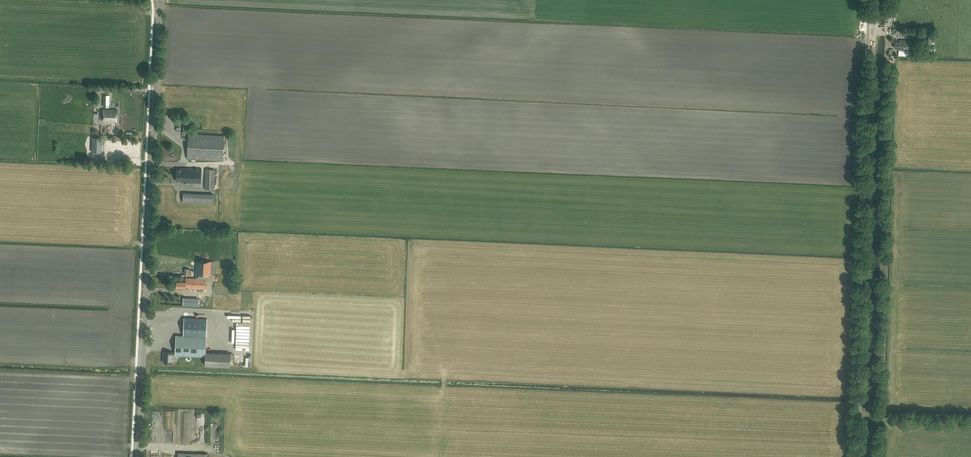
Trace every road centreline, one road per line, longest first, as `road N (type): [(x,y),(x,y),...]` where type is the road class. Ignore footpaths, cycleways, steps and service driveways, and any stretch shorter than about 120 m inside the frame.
road 1 (tertiary): [(139,456),(160,0)]
road 2 (unclassified): [(856,456),(869,0)]

